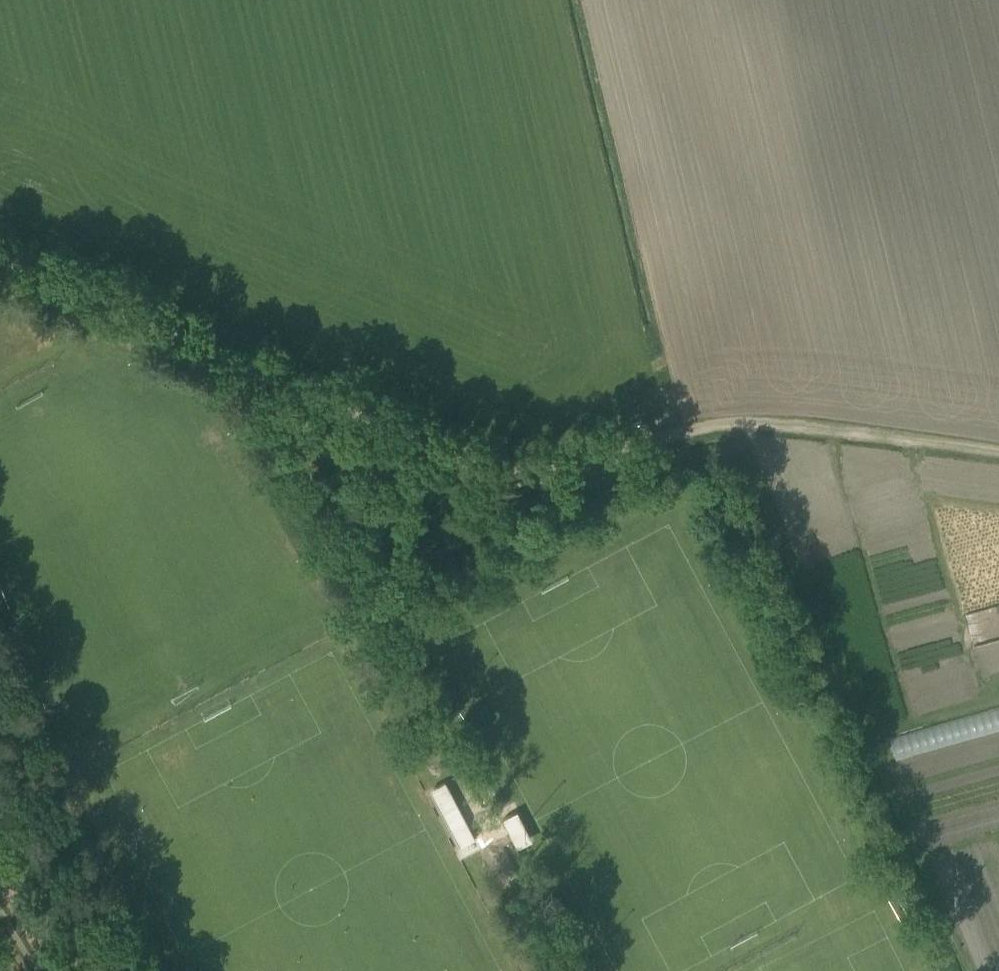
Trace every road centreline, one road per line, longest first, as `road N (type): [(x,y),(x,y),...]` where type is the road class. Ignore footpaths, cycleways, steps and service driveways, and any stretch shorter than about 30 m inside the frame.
road 1 (track): [(998,452),(716,425),(559,452),(503,475),(0,254)]

